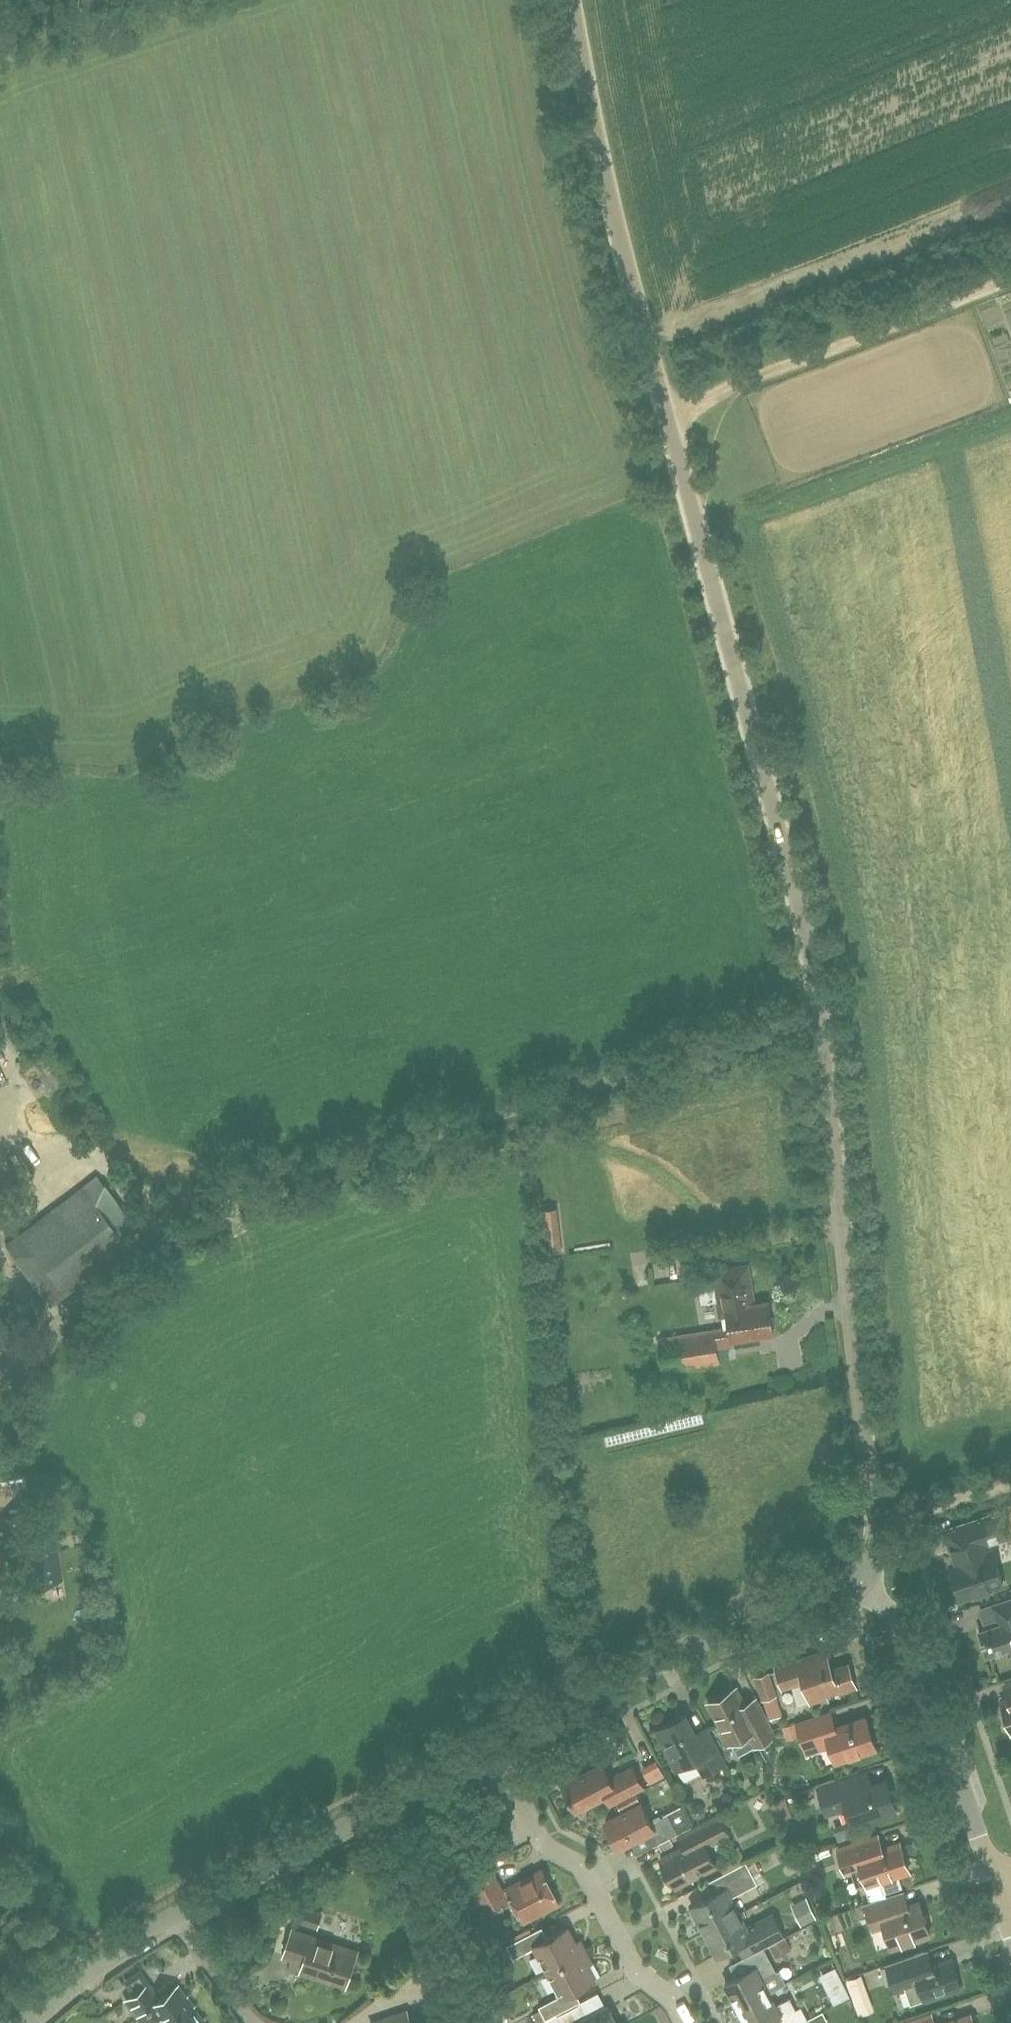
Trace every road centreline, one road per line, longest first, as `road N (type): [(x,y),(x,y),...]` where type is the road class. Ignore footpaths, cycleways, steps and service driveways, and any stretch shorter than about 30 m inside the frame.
road 1 (tertiary): [(819,1013),(790,867),(644,333),(572,0)]
road 2 (unclassified): [(819,1013),(301,1175),(136,1249)]
road 3 (tertiary): [(861,1591),(876,1522),(819,1013)]
road 4 (residential): [(490,1752),(791,1599),(832,1588),(861,1591)]
road 5 (residential): [(177,1916),(490,1752)]
road 6 (residential): [(684,2022),(632,1969),(587,1882),(540,1841),(490,1752)]
road 7 (tertiary): [(993,1882),(916,1663),(893,1619),(861,1591)]
road 8 (track): [(742,384),(1010,279)]
road 9 (track): [(136,1249),(0,1396)]
road 10 (residential): [(25,2022),(104,1960),(177,1916)]
road 11 (track): [(0,1845),(82,1976)]
road 12 (residential): [(177,1916),(251,2022)]

